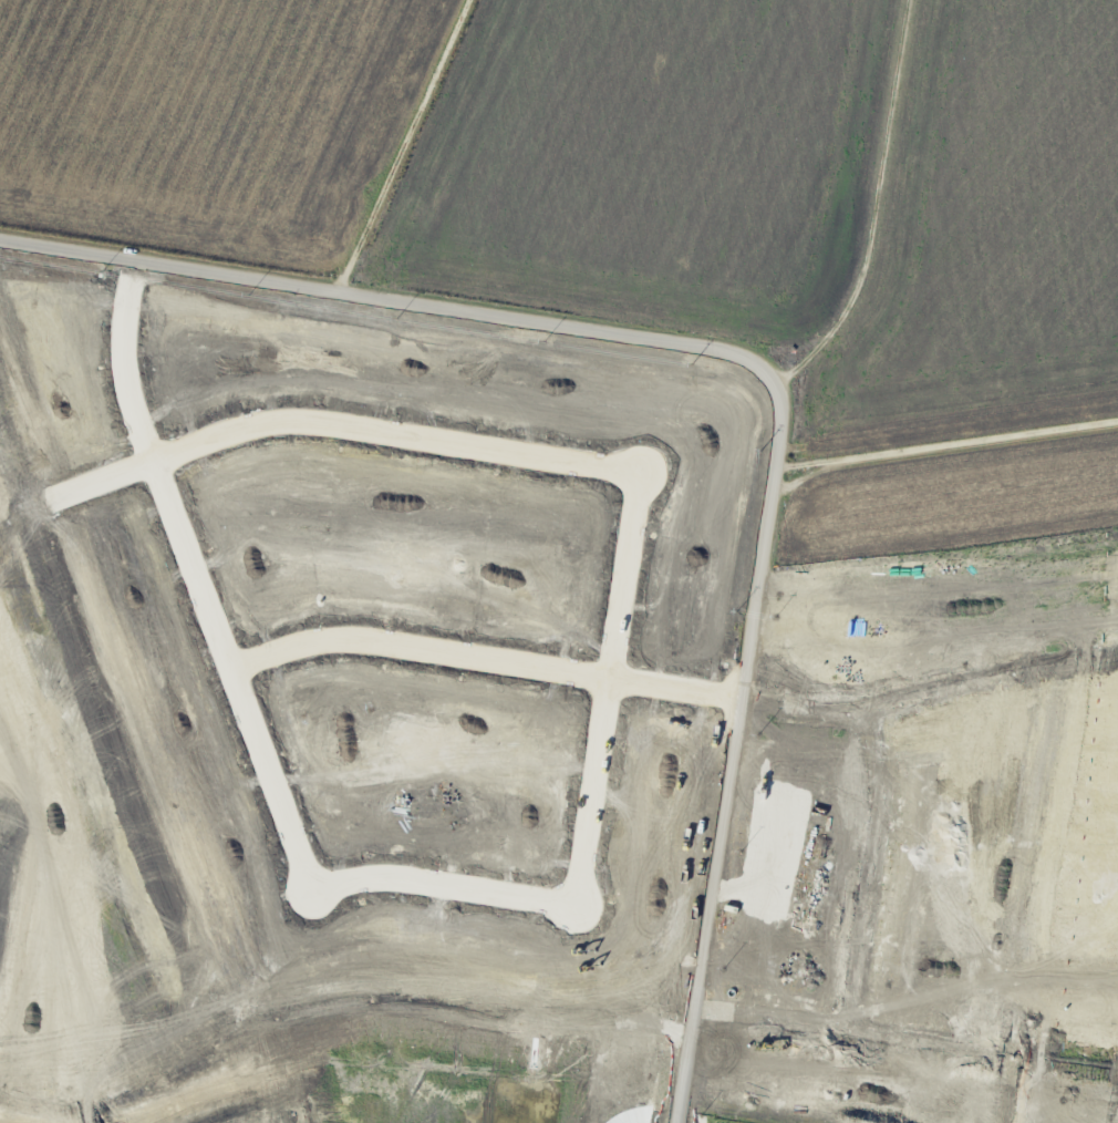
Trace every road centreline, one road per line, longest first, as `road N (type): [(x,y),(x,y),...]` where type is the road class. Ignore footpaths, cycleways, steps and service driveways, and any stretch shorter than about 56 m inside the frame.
road 1 (tertiary): [(0,242),(743,357),(768,372),(781,393),(785,423),(676,1122)]
road 2 (residential): [(134,261),(127,387),(313,892)]
road 3 (residential): [(641,473),(288,421),(230,432),(55,497)]
road 4 (residential): [(741,699),(360,639),(304,643),(230,668)]
road 5 (residential): [(574,906),(641,473)]
road 6 (track): [(776,468),(1117,421)]
road 7 (residential): [(313,892),(398,878),(574,906)]

